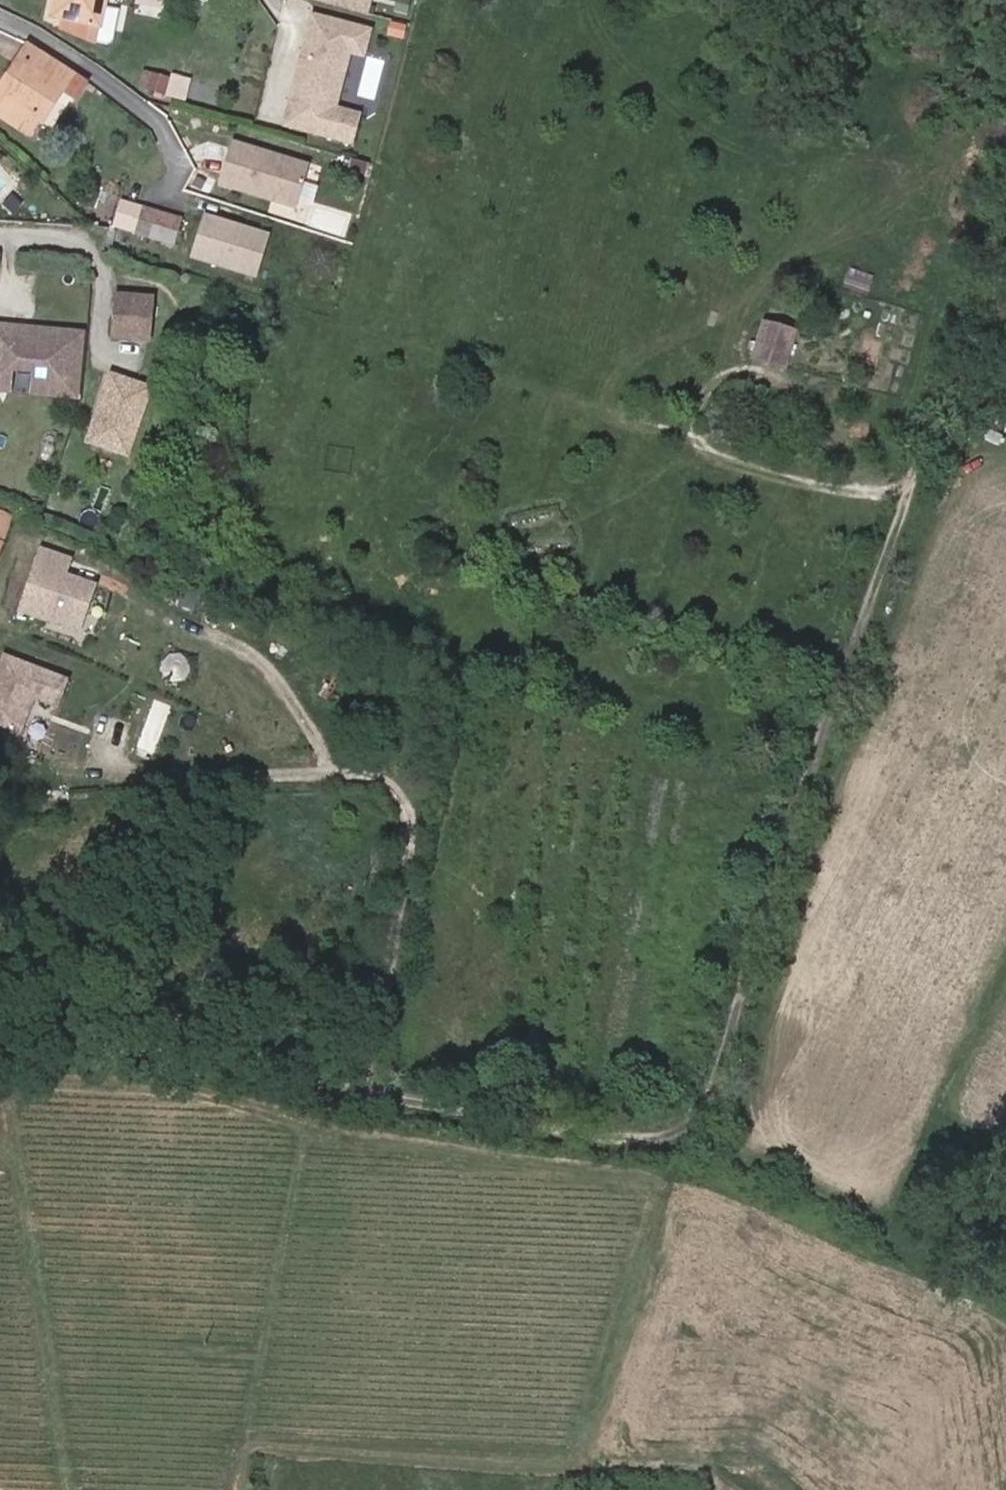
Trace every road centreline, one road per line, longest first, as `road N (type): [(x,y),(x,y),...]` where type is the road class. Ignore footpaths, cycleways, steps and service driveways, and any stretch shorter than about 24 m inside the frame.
road 1 (track): [(352,1100),(389,994),(403,896),(407,837),(394,795),(359,773),(143,778)]

